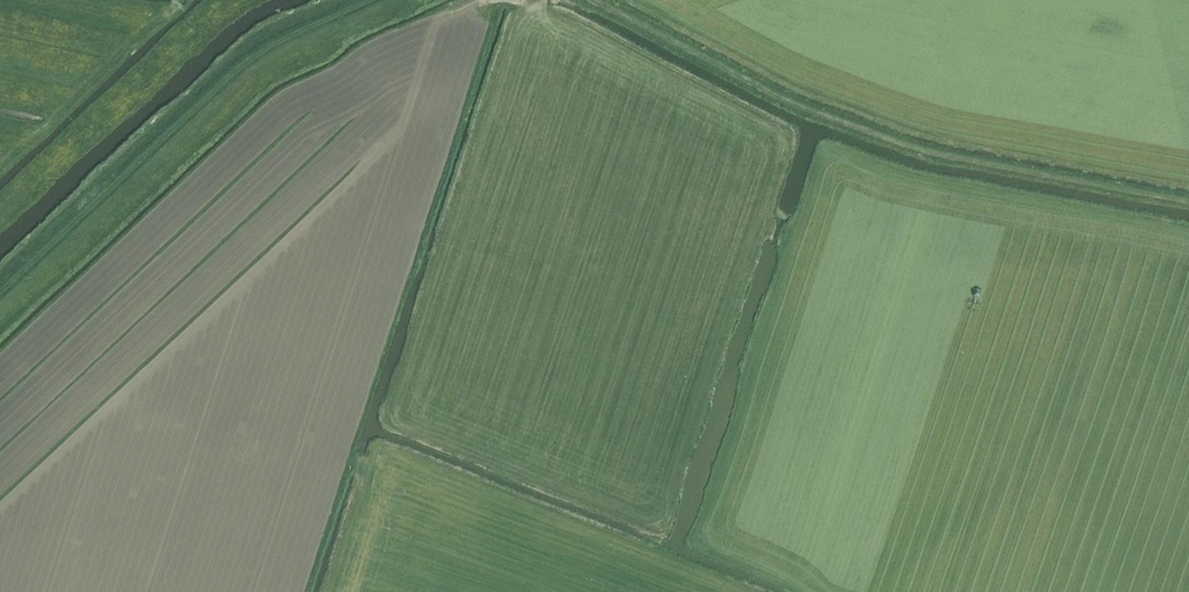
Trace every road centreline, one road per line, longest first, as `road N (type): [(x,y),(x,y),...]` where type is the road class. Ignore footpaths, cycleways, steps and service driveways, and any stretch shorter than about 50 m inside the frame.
road 1 (track): [(594,0),(801,105),(883,138),(1188,202)]
road 2 (track): [(370,0),(261,53),(0,304)]

